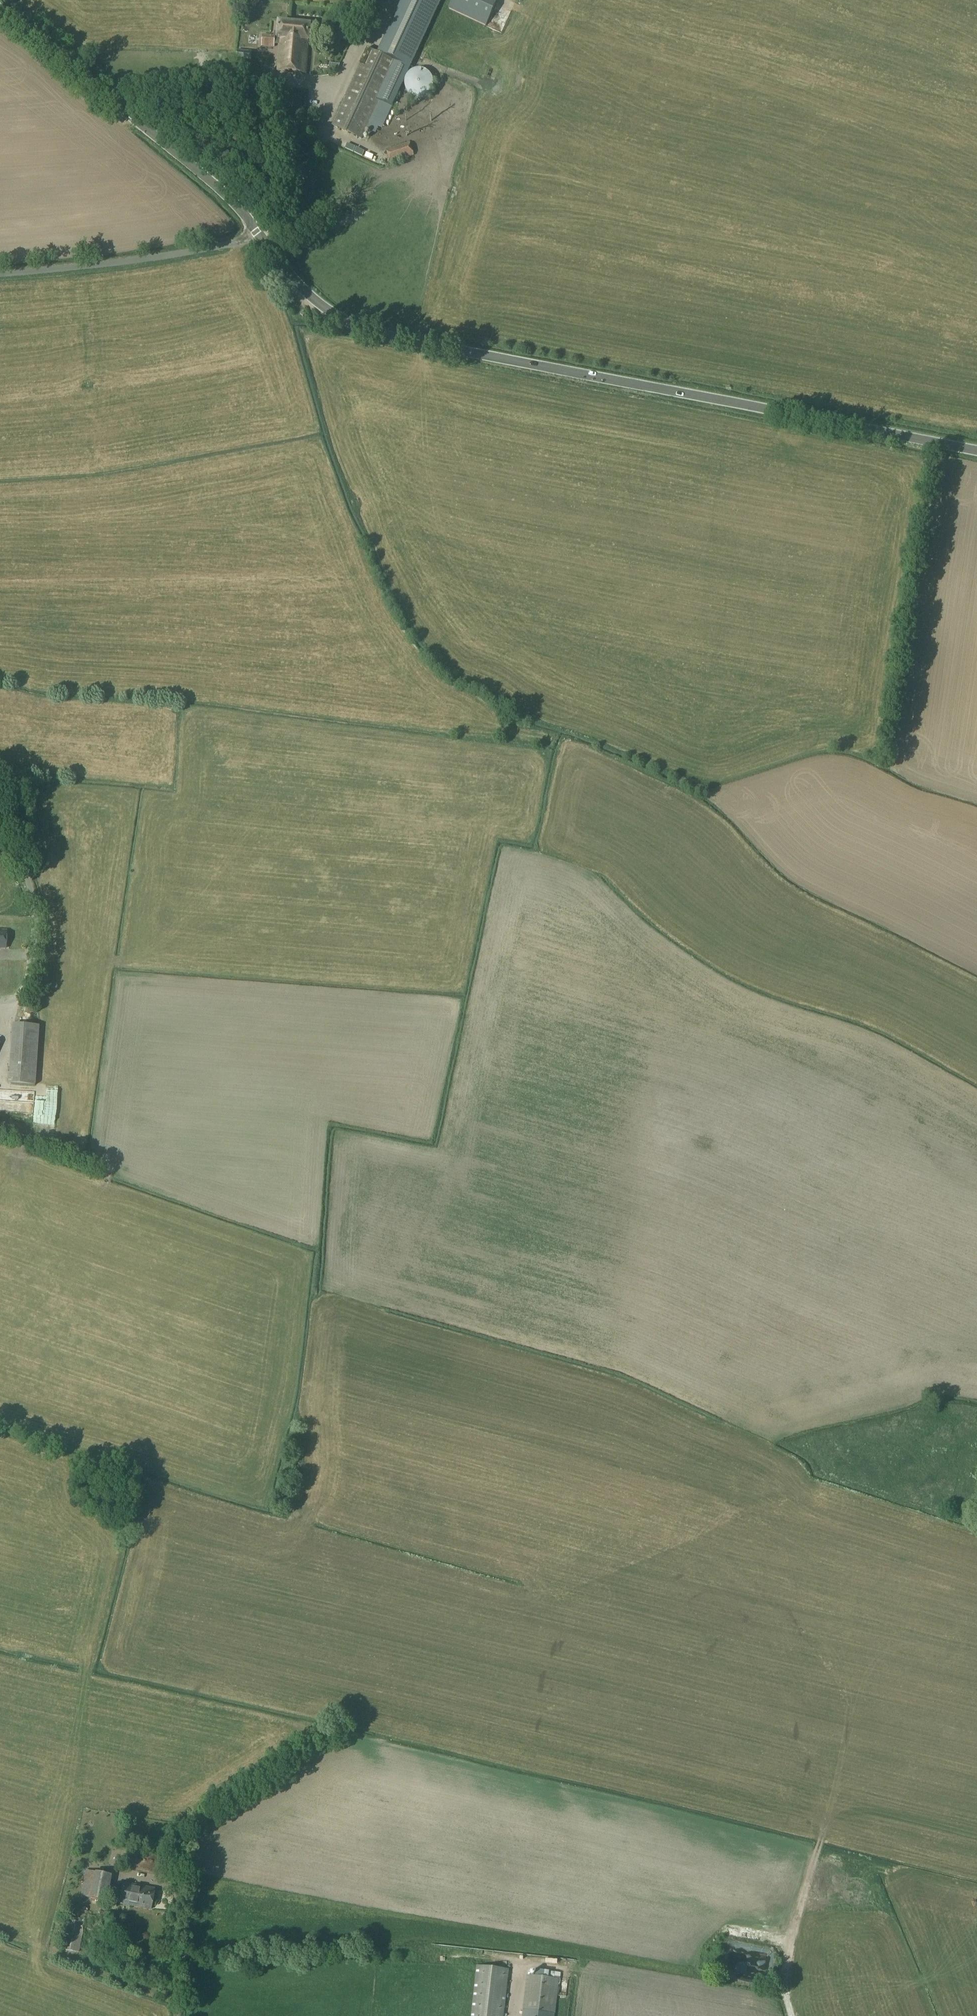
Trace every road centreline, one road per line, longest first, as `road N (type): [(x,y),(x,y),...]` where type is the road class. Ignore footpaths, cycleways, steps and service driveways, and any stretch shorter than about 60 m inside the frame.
road 1 (unclassified): [(976,451),(362,329),(300,286),(224,194),(0,11)]
road 2 (track): [(852,1722),(787,1959),(790,2015)]

